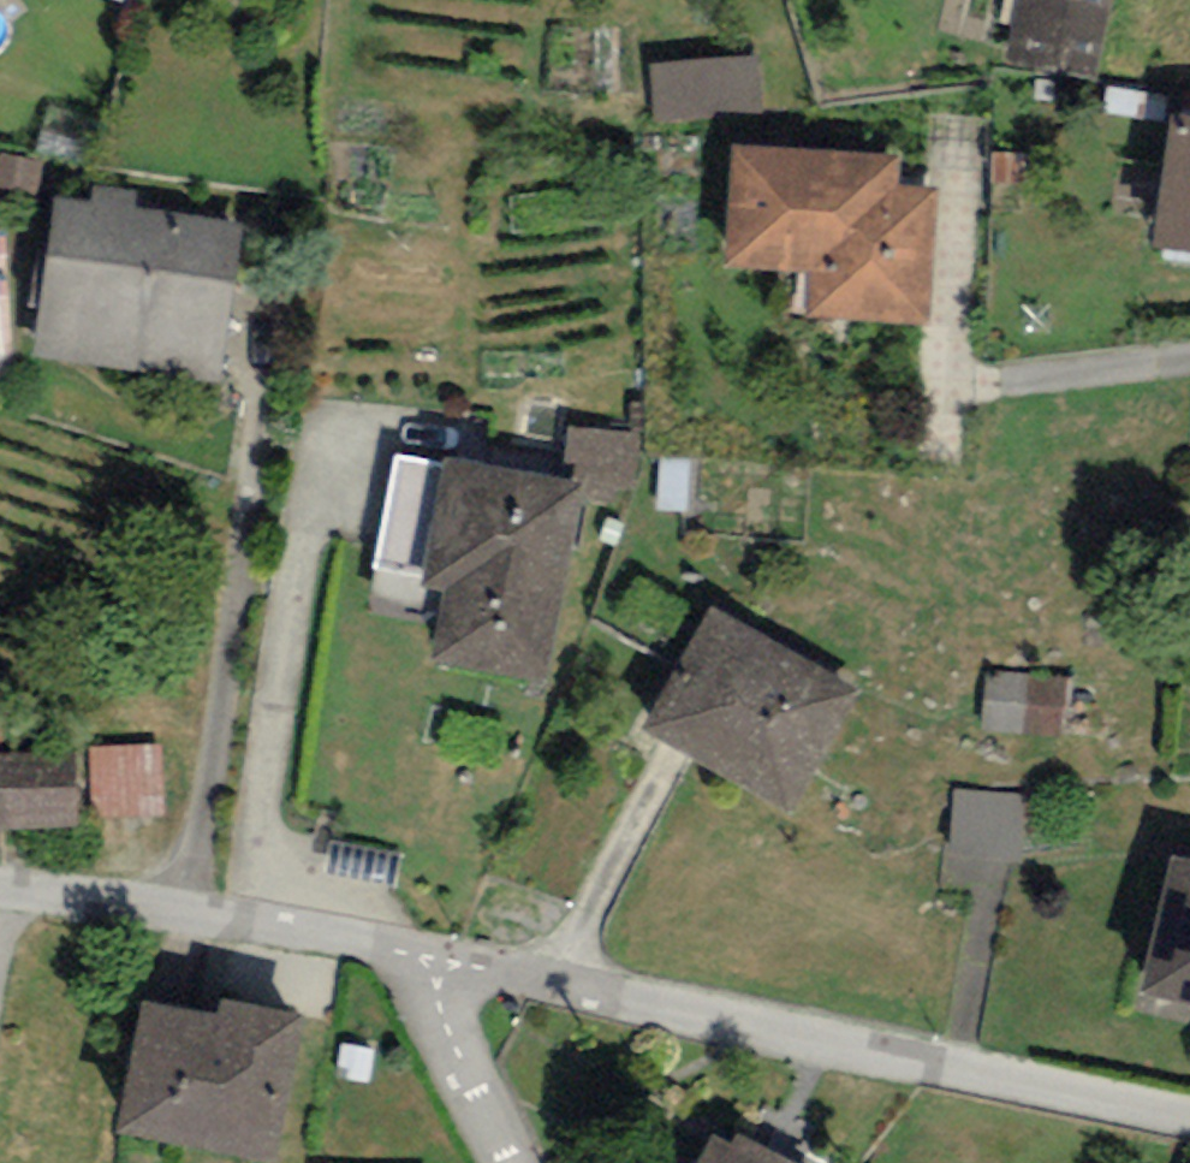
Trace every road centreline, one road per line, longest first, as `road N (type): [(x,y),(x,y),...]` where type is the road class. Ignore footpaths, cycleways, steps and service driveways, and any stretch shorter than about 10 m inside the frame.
road 1 (residential): [(434,961),(1189,1118)]
road 2 (residential): [(0,887),(253,922),(434,961)]
road 3 (residential): [(511,1162),(444,1019),(434,961)]

